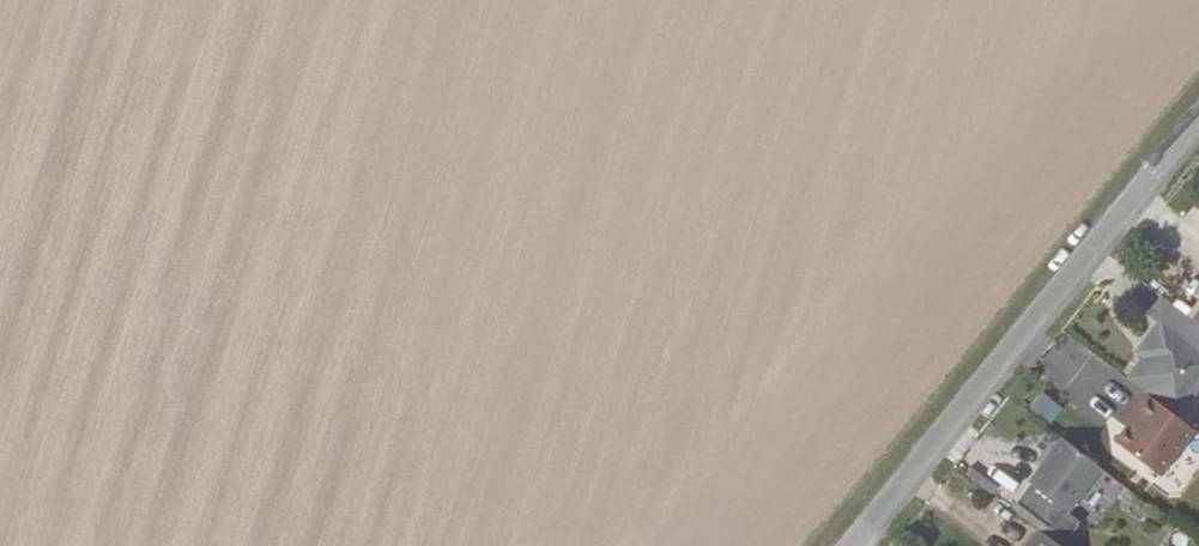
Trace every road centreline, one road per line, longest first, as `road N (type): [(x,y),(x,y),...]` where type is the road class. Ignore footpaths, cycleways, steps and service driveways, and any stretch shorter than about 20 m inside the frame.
road 1 (residential): [(1198,121),(851,545)]

